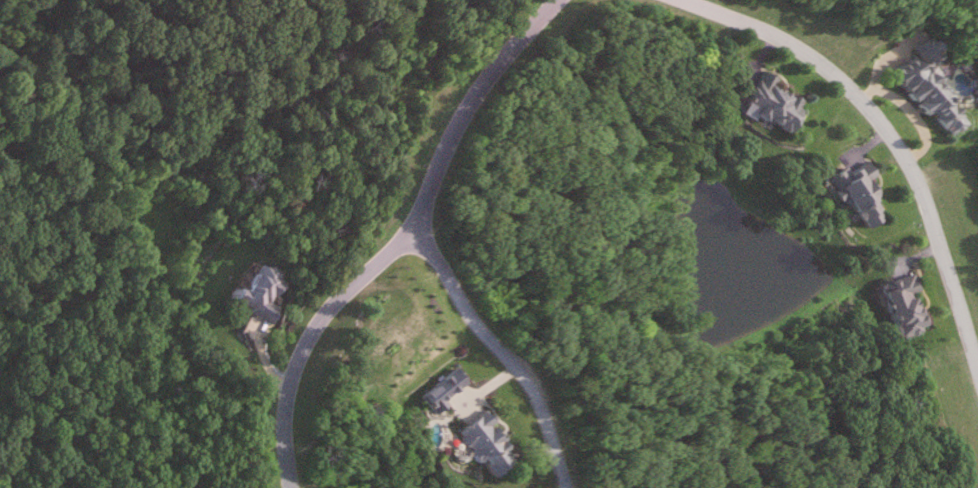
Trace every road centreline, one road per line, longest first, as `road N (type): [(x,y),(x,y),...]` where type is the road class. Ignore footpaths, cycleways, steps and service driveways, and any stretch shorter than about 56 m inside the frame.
road 1 (residential): [(557,0),(482,84),(408,230),(320,320),(300,353),(287,399),(292,487)]
road 2 (residential): [(689,0),(782,37),(842,75),(877,111),(910,154),(931,203),(977,350)]
road 3 (residential): [(570,487),(528,377),(408,230)]

